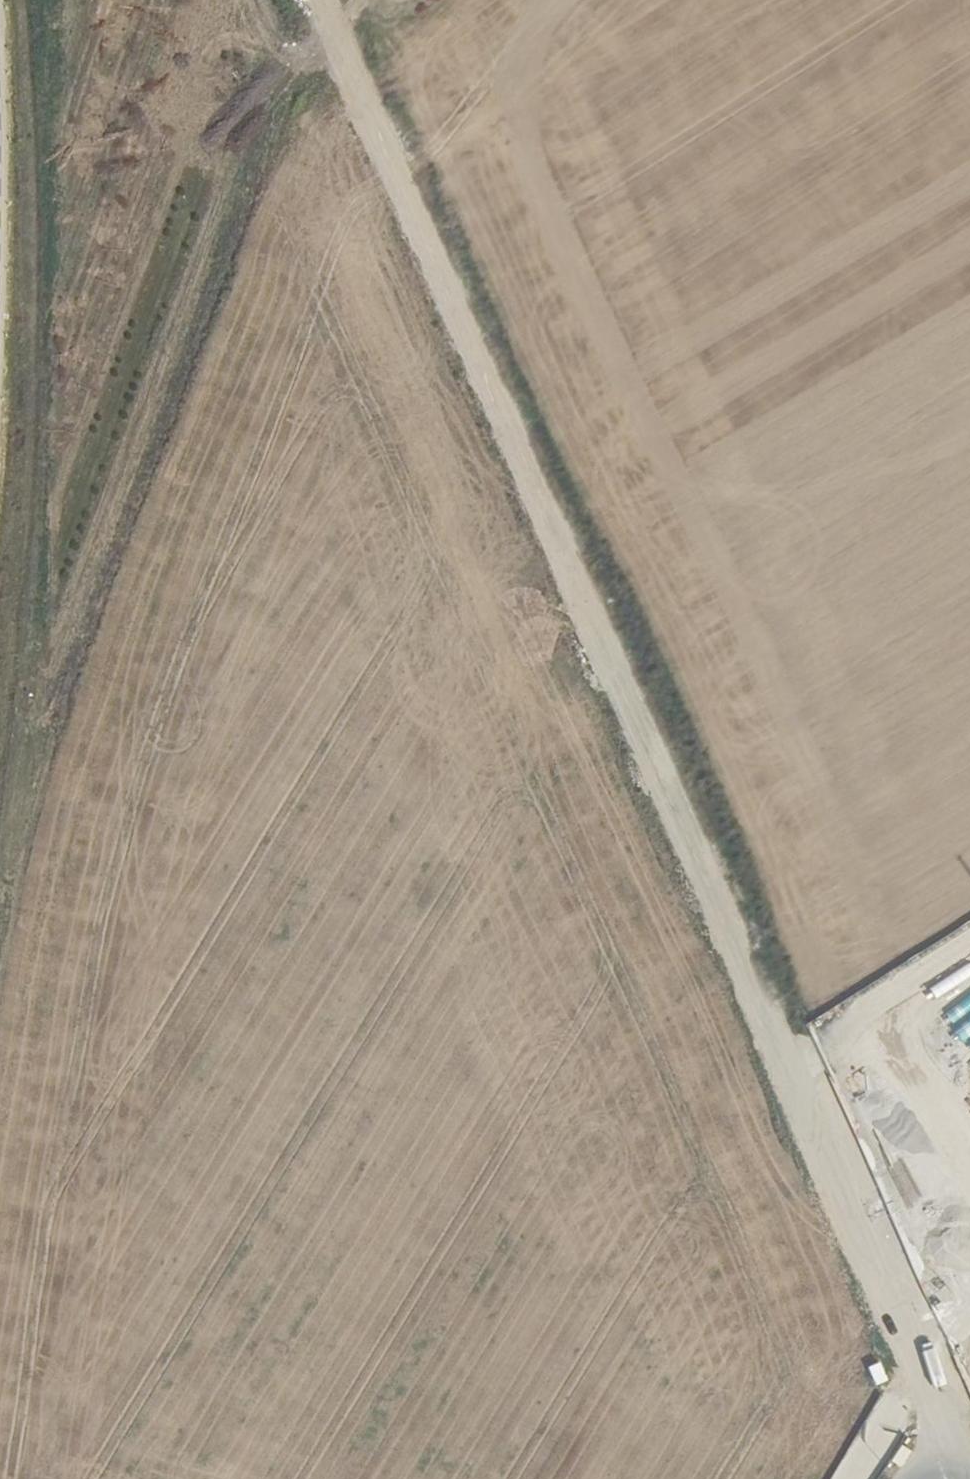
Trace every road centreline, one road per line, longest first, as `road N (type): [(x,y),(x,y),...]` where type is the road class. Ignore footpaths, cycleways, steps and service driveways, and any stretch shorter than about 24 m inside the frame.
road 1 (unclassified): [(905,1478),(939,1420),(966,1478)]

